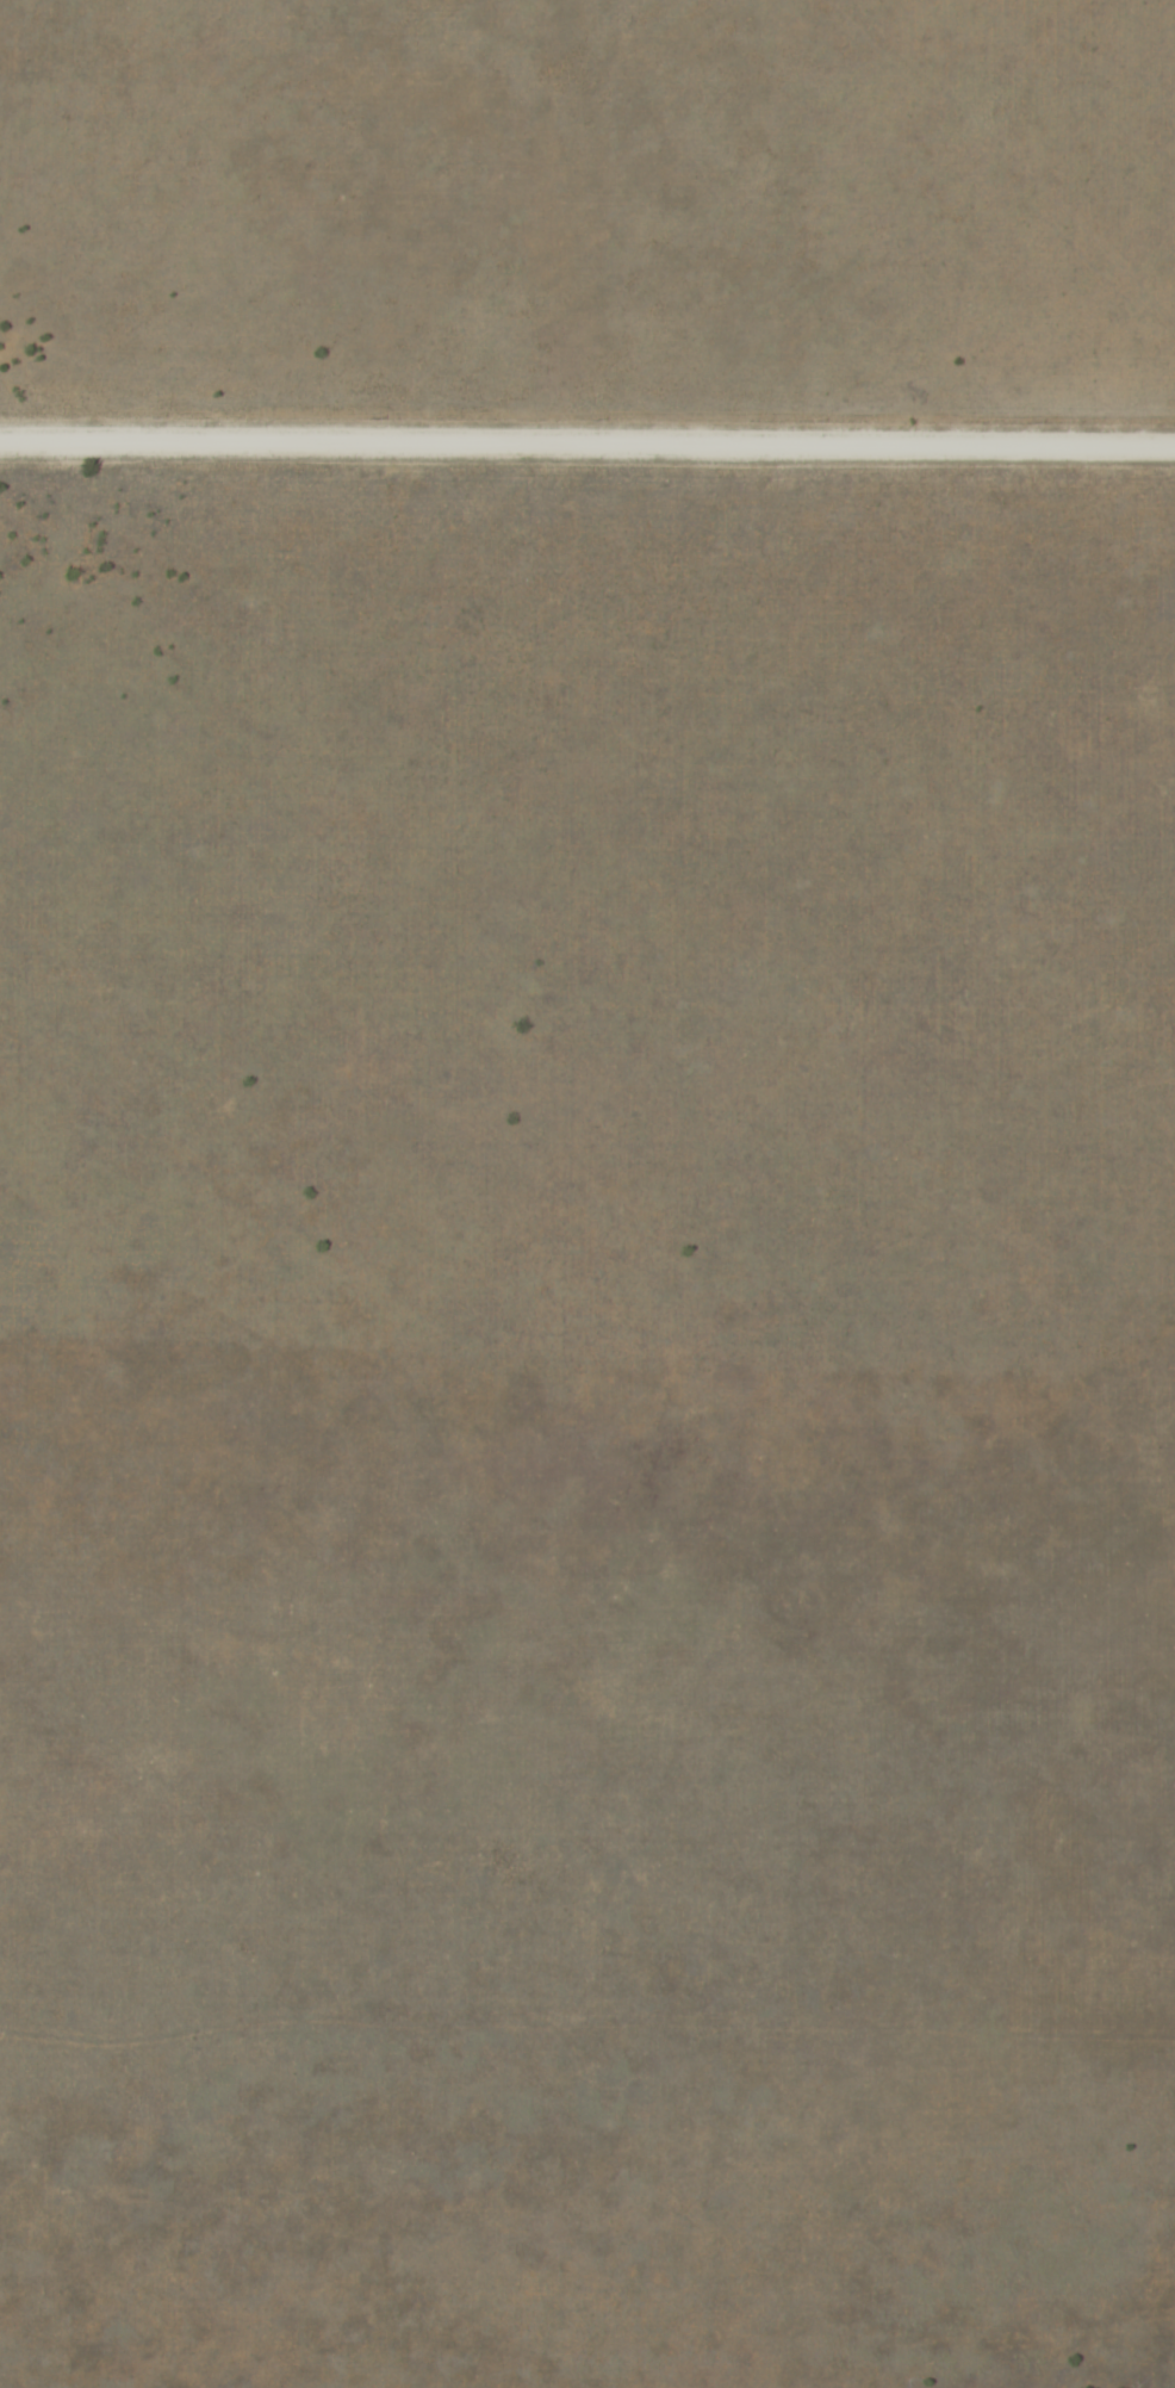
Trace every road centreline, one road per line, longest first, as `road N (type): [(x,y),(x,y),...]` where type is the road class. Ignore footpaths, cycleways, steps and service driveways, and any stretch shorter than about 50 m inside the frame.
road 1 (residential): [(1174,453),(0,449)]

